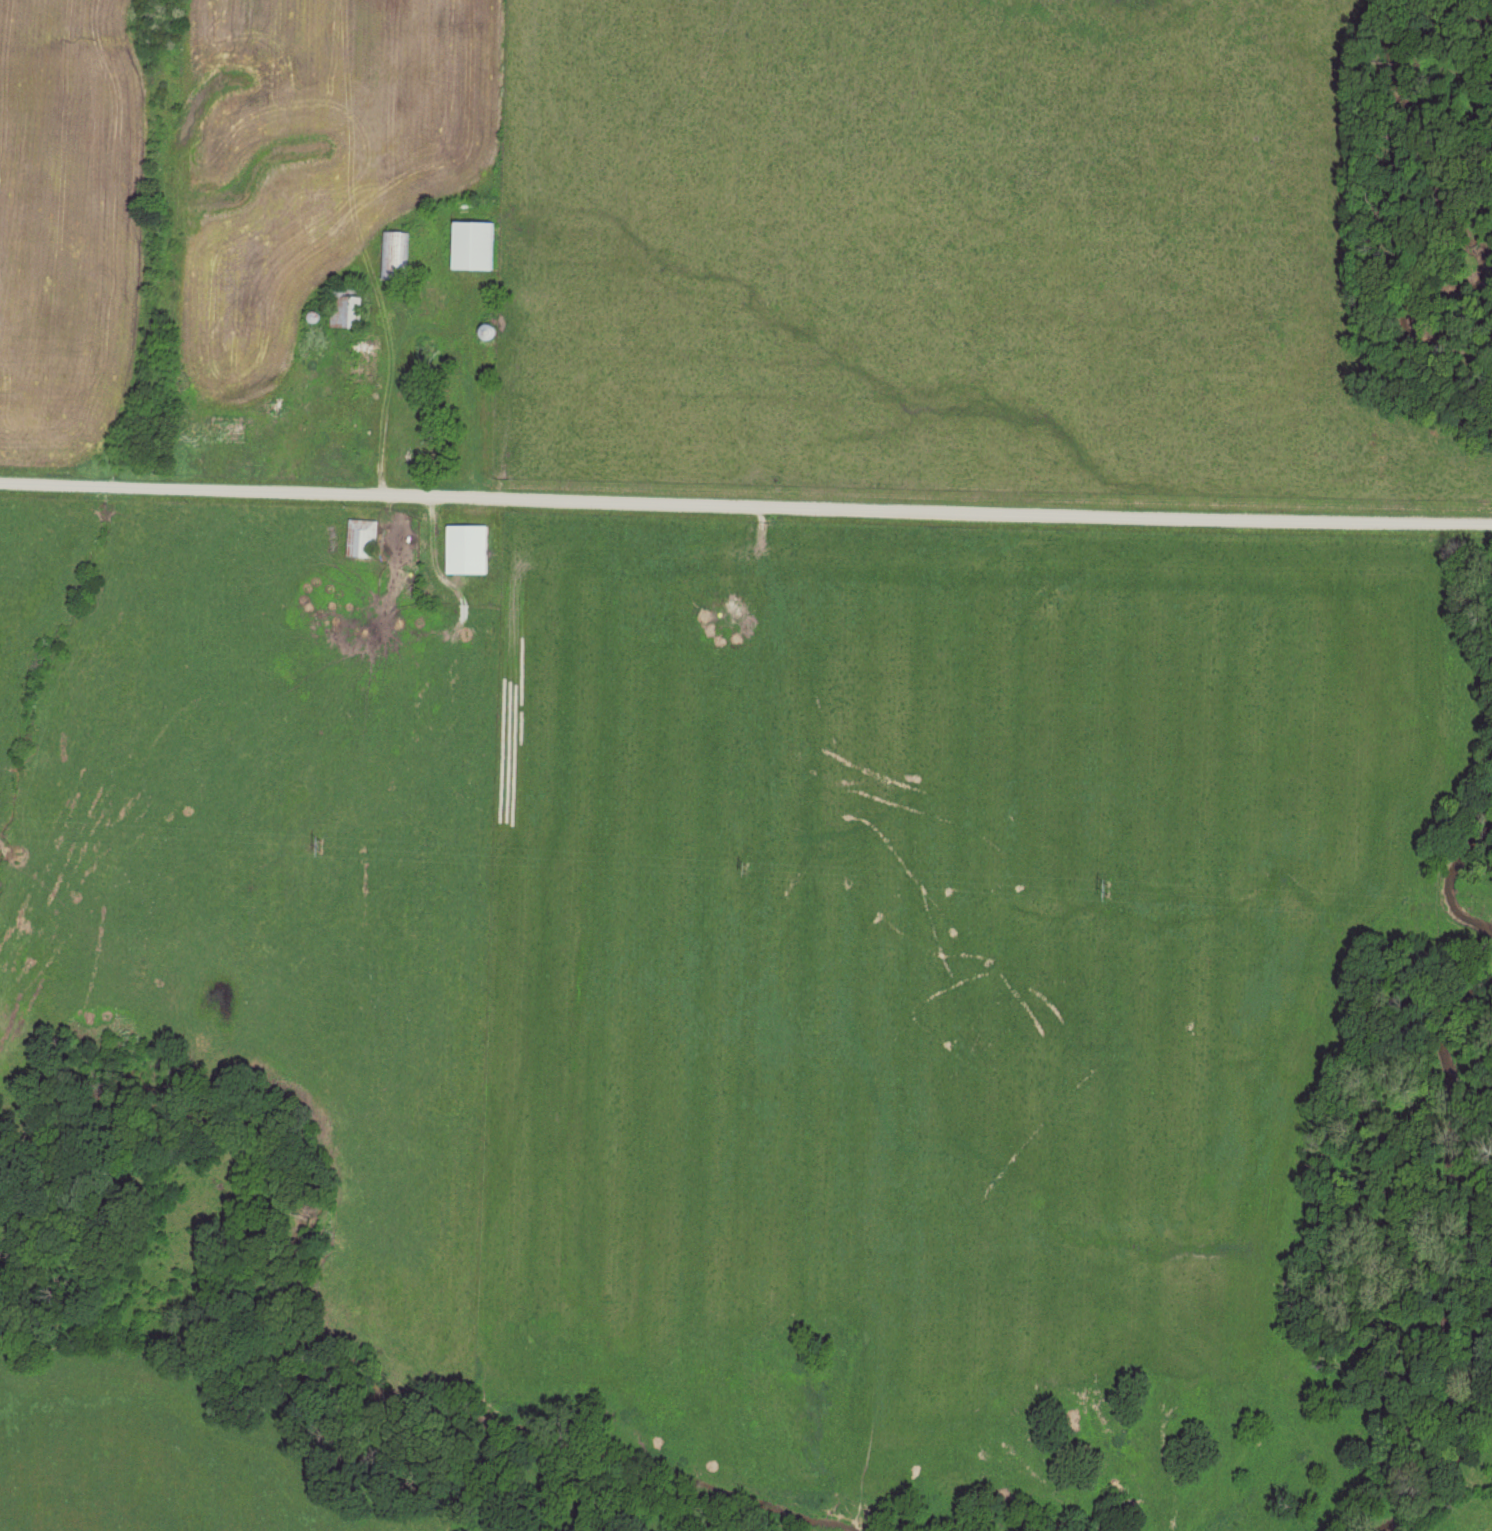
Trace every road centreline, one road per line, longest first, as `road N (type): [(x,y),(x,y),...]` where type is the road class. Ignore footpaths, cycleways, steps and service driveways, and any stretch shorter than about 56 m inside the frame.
road 1 (residential): [(1491,530),(0,481)]

